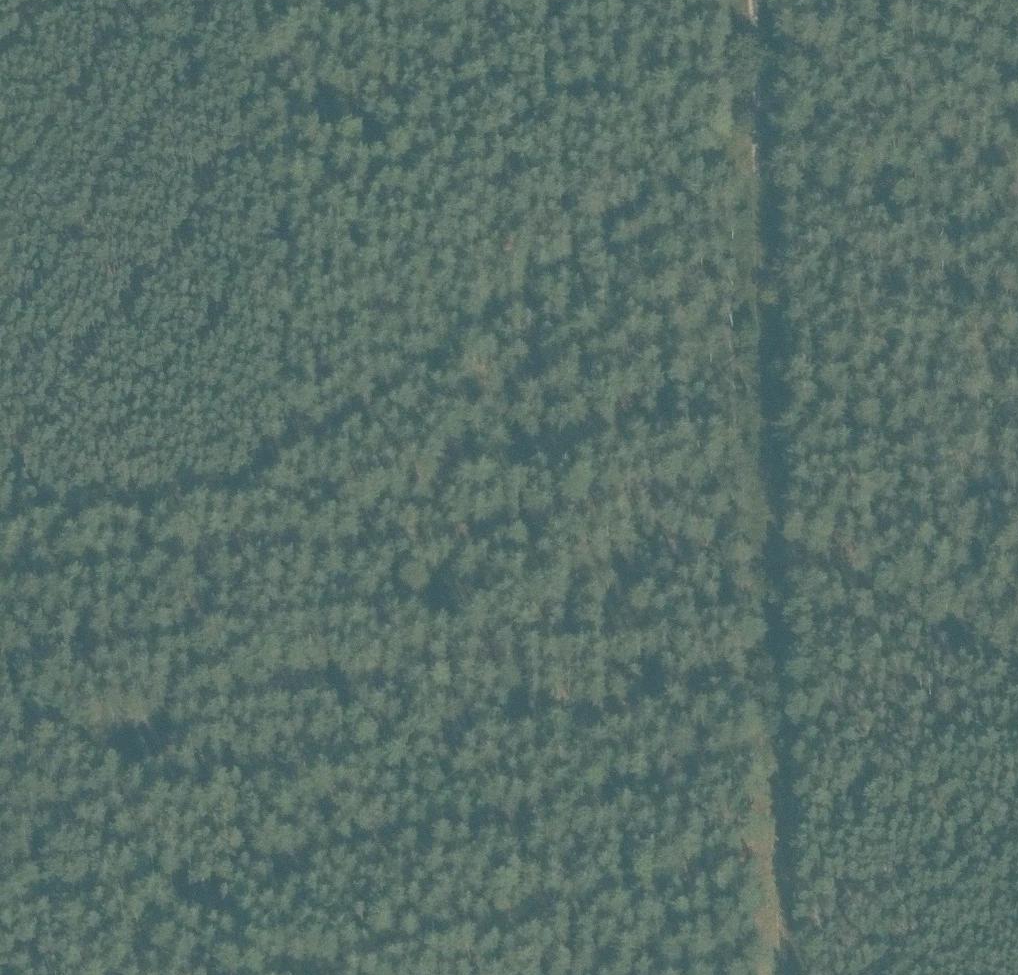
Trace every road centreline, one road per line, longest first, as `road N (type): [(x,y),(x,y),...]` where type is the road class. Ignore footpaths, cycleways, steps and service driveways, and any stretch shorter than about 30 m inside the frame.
road 1 (track): [(1017,669),(771,565),(750,141),(211,493),(0,524)]
road 2 (track): [(771,565),(781,974)]
road 3 (track): [(750,141),(743,0)]

